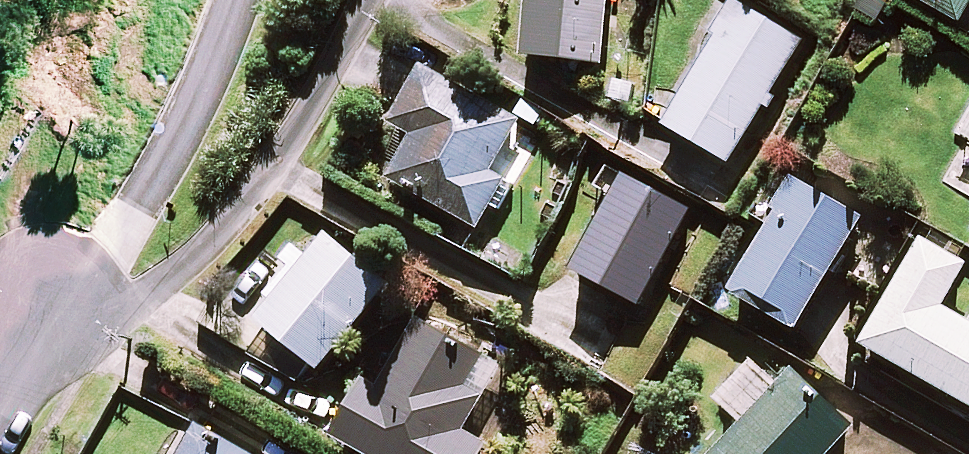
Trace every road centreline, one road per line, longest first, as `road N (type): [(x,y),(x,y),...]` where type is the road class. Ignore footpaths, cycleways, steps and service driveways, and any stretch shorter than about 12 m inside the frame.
road 1 (residential): [(49,319),(136,212),(234,0)]

